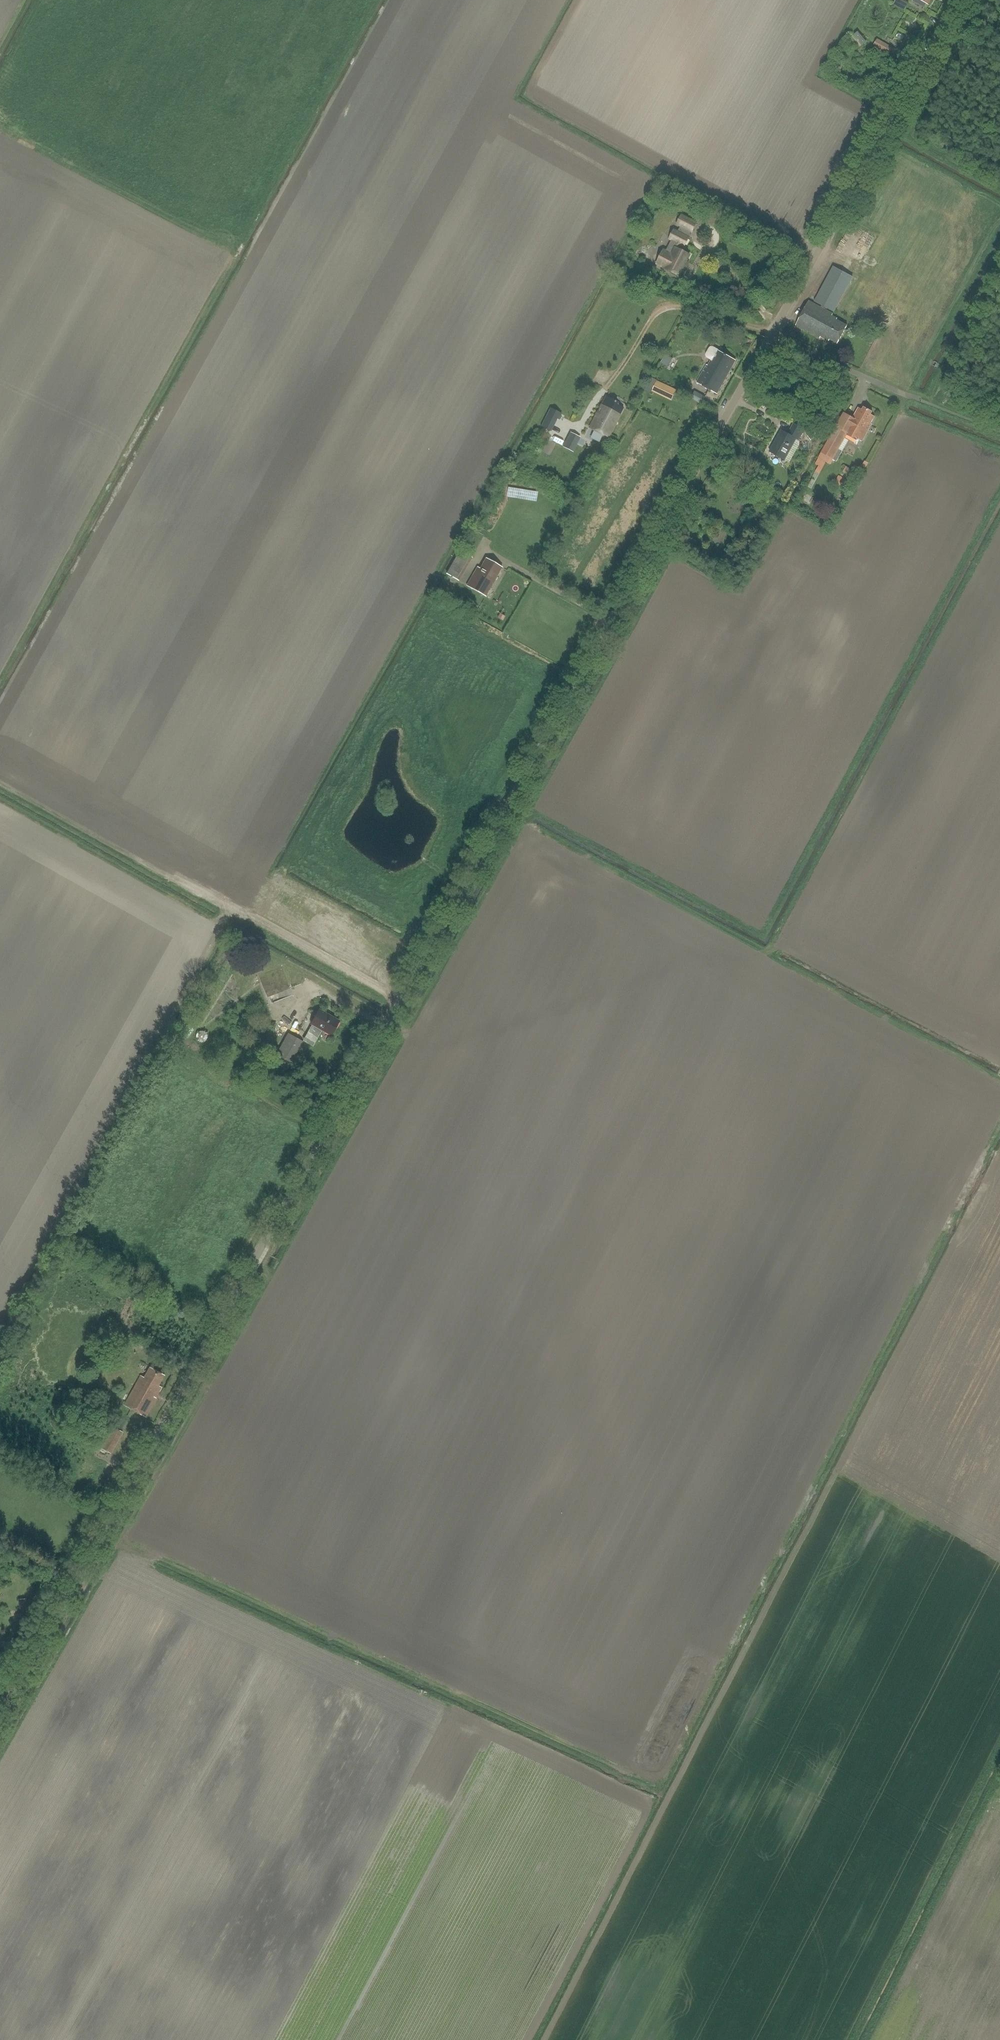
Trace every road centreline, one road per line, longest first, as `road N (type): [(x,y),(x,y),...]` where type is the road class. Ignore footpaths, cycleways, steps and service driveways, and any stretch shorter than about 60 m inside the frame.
road 1 (unclassified): [(0,1708),(960,0)]

